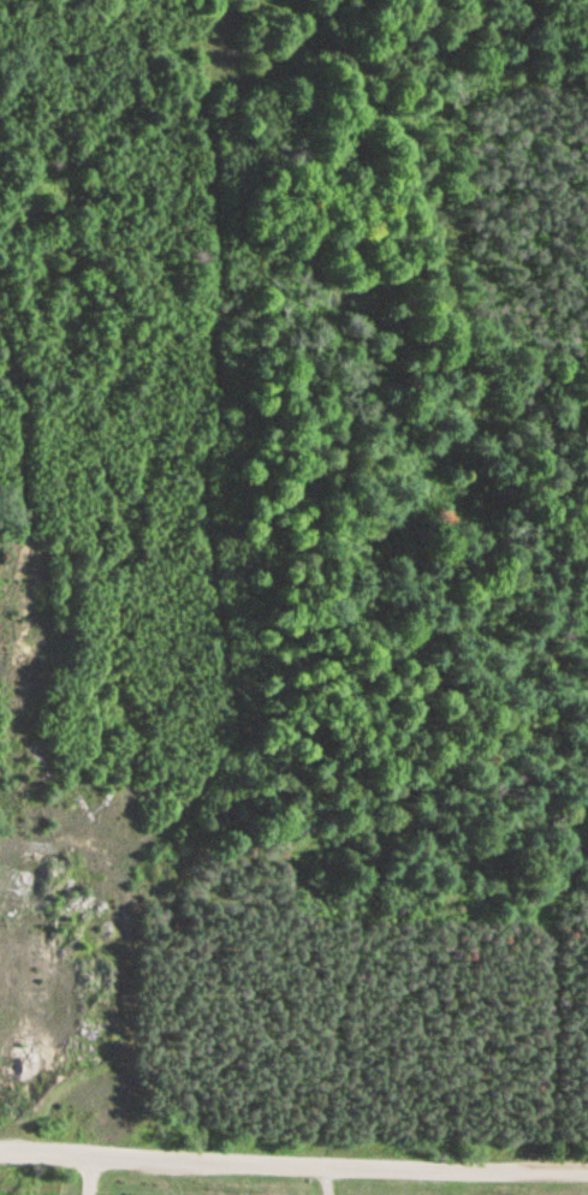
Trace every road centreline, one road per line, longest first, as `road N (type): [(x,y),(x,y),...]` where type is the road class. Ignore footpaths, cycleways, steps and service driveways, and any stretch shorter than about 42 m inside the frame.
road 1 (residential): [(0,1153),(587,1165)]

